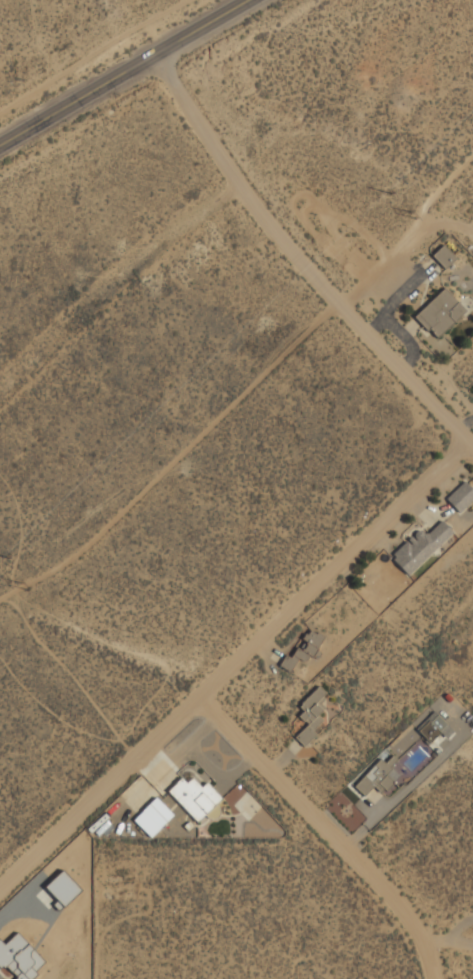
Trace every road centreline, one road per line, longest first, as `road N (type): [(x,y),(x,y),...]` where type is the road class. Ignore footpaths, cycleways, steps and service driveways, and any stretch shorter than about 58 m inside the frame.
road 1 (residential): [(466,444),(0,889)]
road 2 (residential): [(156,65),(233,181),(472,451)]
road 3 (residential): [(203,700),(433,944),(436,978)]
road 4 (tertiary): [(0,155),(262,0)]

